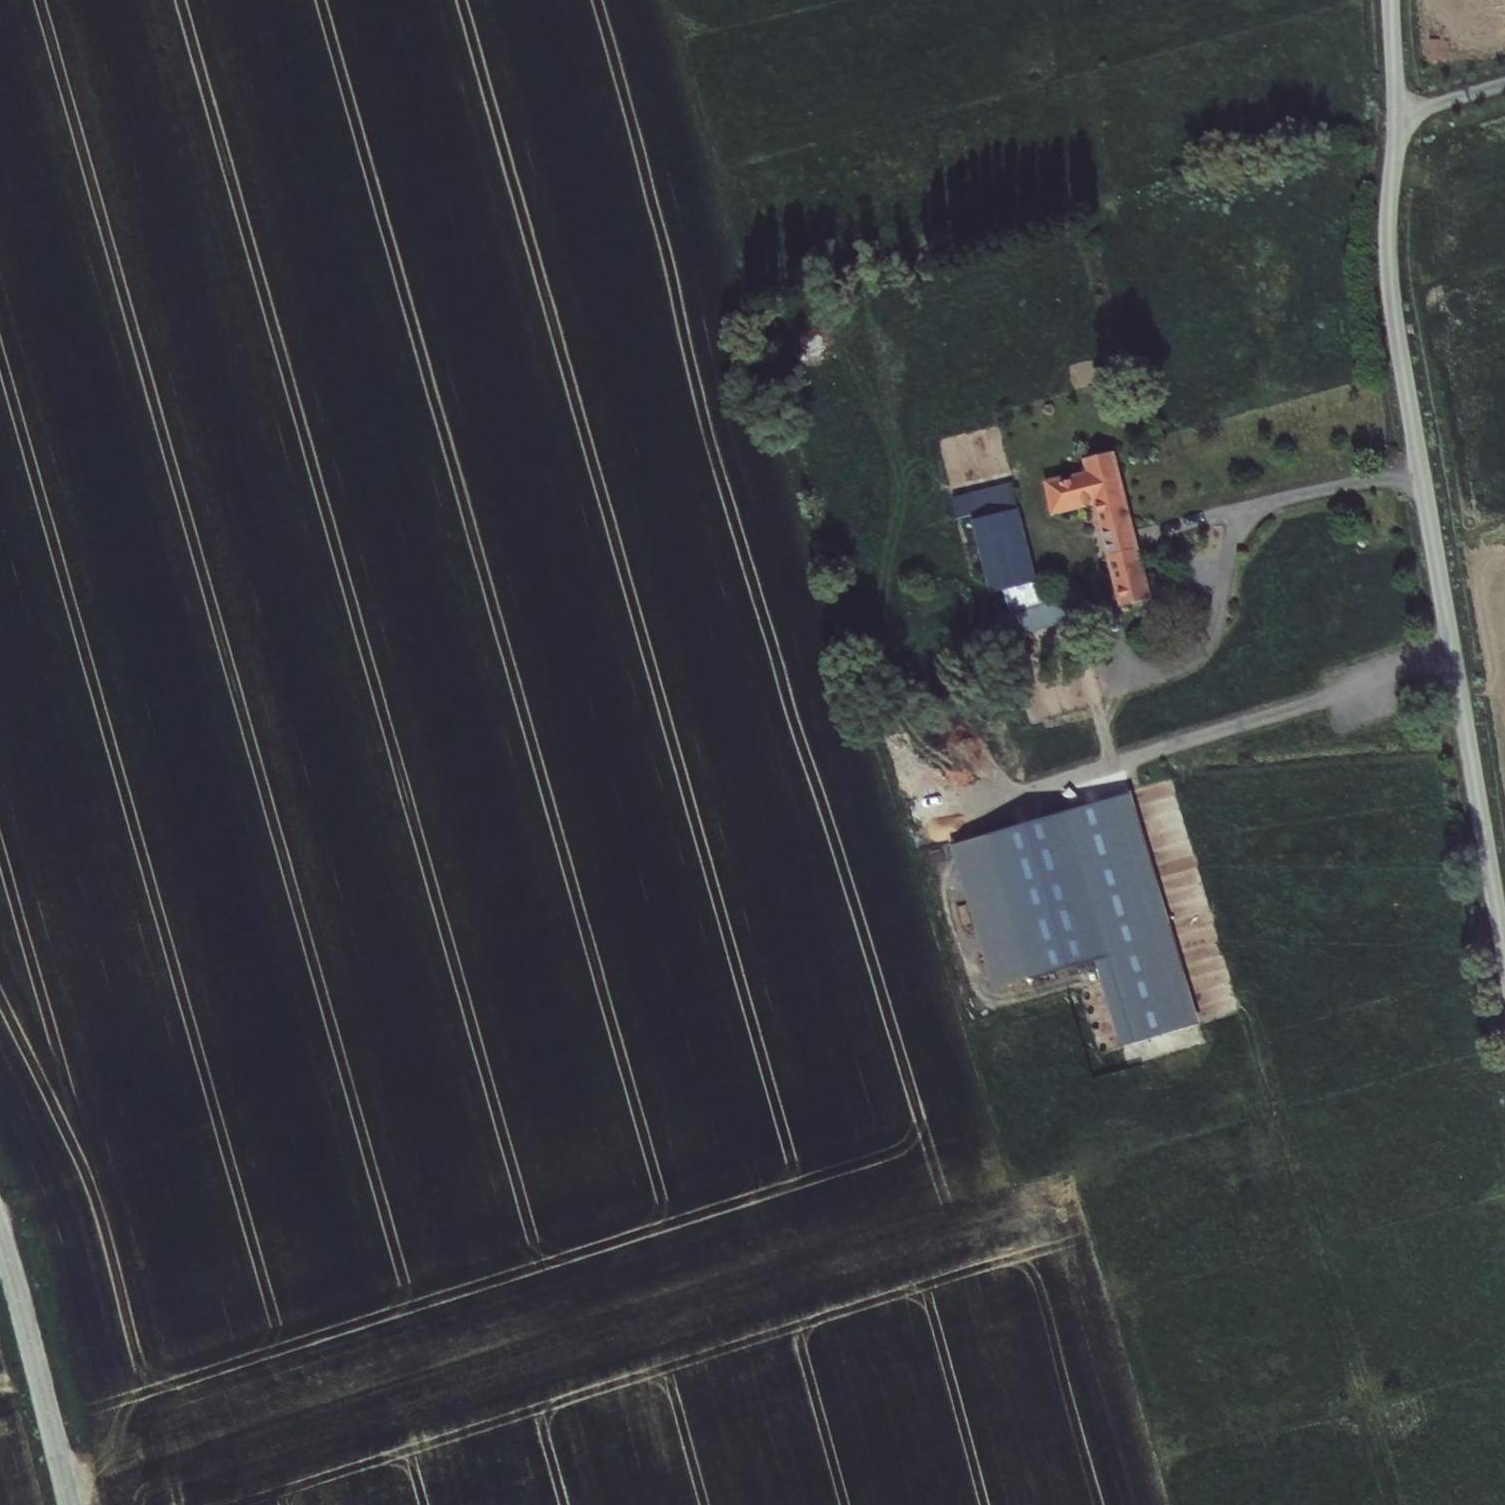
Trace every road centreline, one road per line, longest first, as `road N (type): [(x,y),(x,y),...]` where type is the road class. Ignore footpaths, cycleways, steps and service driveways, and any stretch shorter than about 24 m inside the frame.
road 1 (unclassified): [(1504,960),(1393,309),(1391,0)]
road 2 (tertiary): [(0,1240),(70,1504)]

